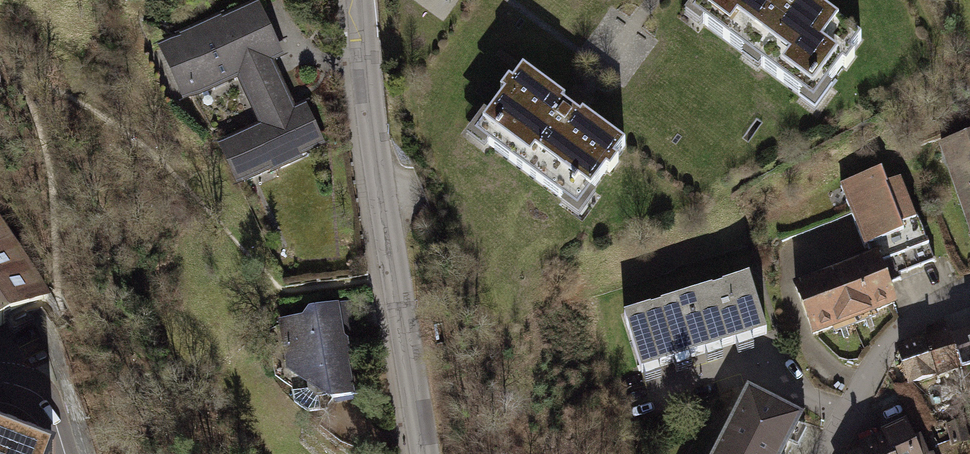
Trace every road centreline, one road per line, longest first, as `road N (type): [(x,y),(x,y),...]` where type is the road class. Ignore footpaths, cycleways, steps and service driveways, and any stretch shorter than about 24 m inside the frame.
road 1 (residential): [(362,0),(393,276),(424,453)]
road 2 (residential): [(969,289),(923,314),(875,359),(822,453)]

